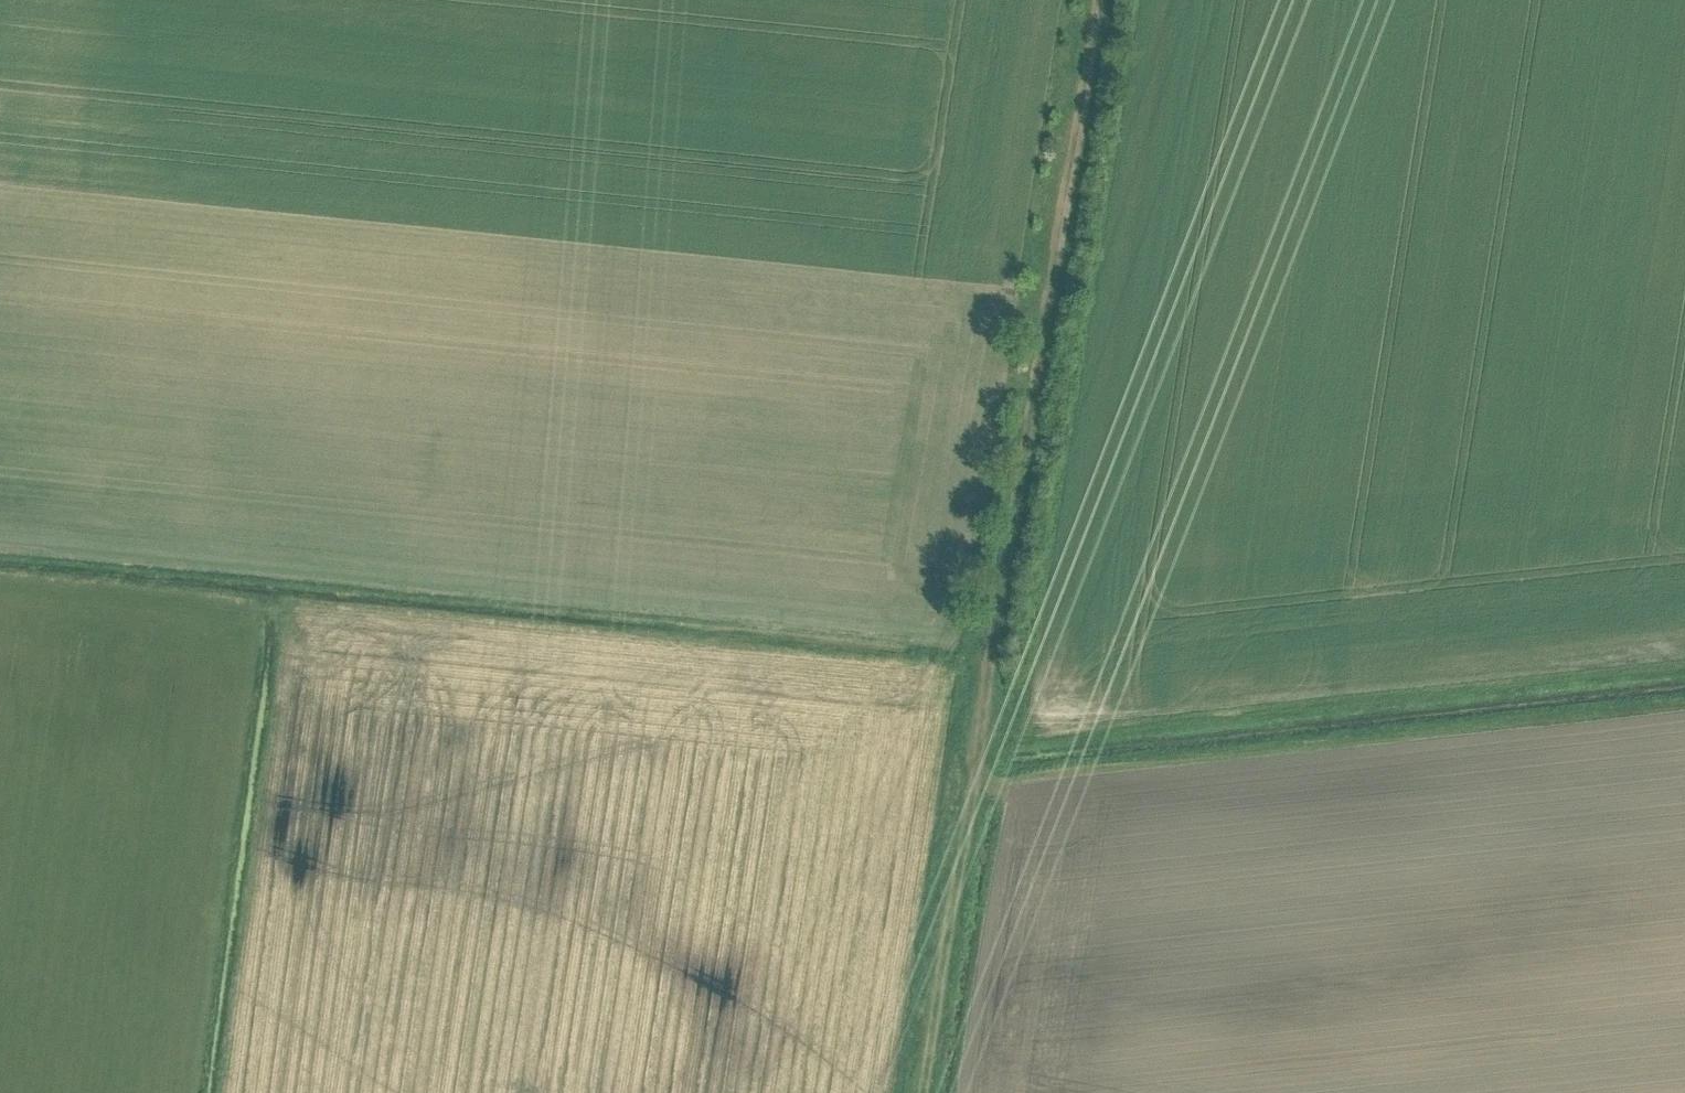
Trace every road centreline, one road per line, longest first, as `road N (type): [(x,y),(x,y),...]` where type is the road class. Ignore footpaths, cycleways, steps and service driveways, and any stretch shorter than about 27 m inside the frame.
road 1 (track): [(1095,0),(920,1092)]

